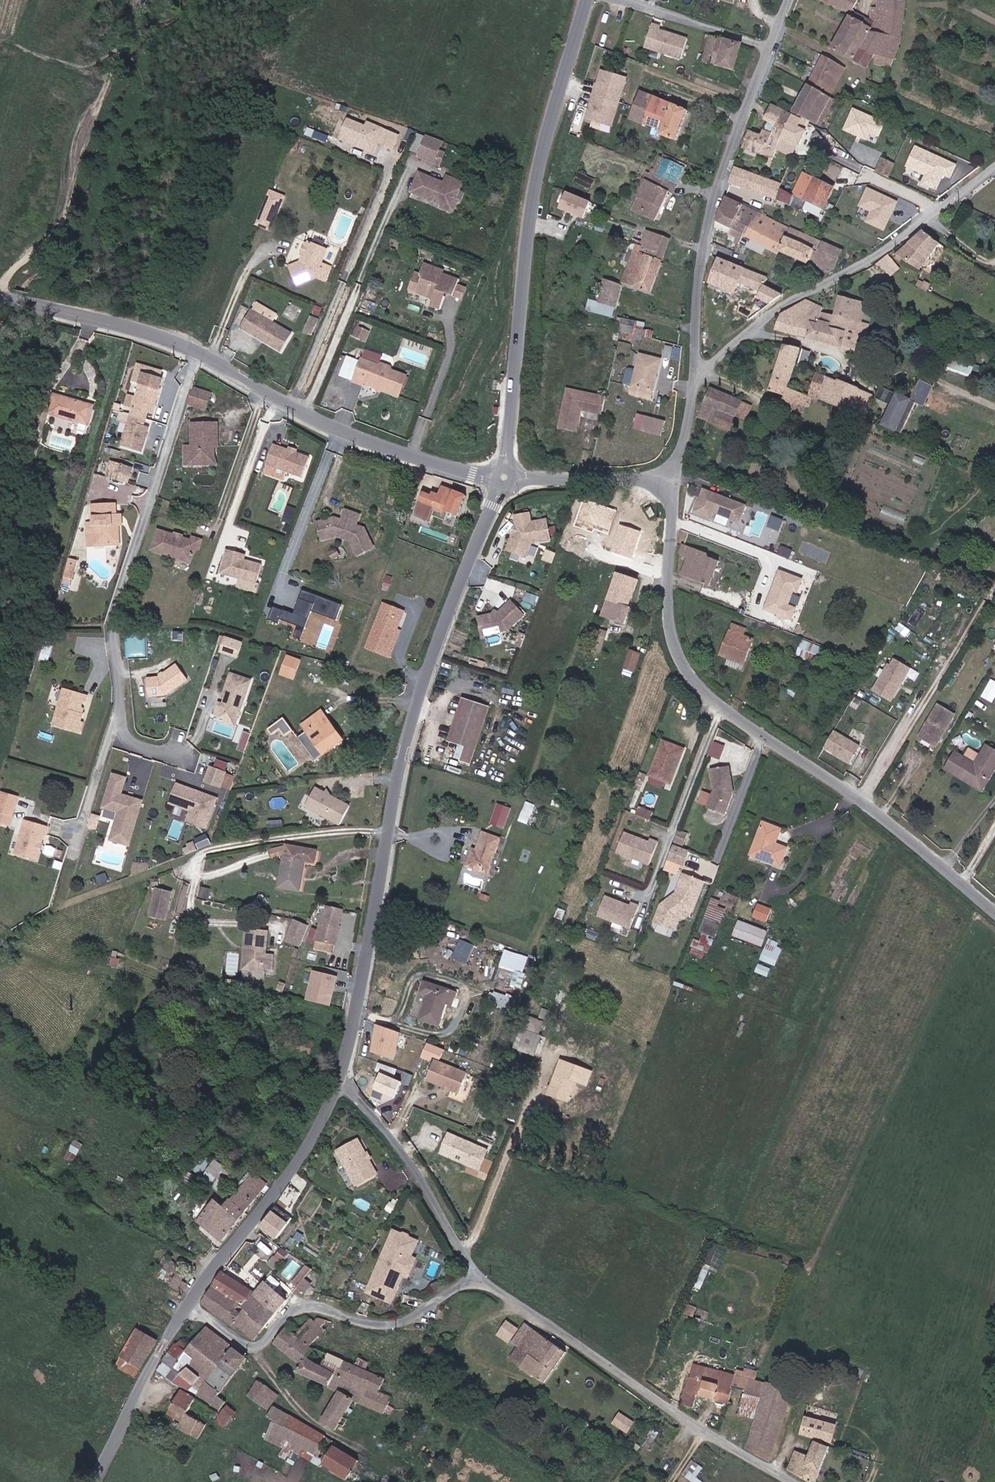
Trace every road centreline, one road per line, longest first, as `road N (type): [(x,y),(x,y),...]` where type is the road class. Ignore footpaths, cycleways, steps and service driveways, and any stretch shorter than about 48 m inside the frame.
road 1 (tertiary): [(343,1082),(390,813),(504,483)]
road 2 (residential): [(670,479),(668,619),(692,681),(994,906)]
road 3 (tertiary): [(504,483),(539,180),(590,0)]
road 4 (residential): [(786,0),(700,253),(690,388)]
road 5 (unclassified): [(475,1278),(797,1481)]
road 6 (residential): [(690,388),(739,340),(994,168)]
road 7 (residential): [(179,1309),(249,1349),(278,1305),(322,1304),(376,1320),(414,1312),(475,1278)]
road 8 (tertiary): [(179,1309),(194,1275),(289,1171),(343,1082)]
road 9 (tertiary): [(0,305),(134,327),(259,390)]
road 10 (tertiary): [(504,483),(310,424),(259,390)]
road 11 (unclassified): [(343,1082),(411,1162),(475,1278)]
road 12 (tertiary): [(96,1481),(179,1309)]
road 13 (residential): [(670,479),(504,483)]

